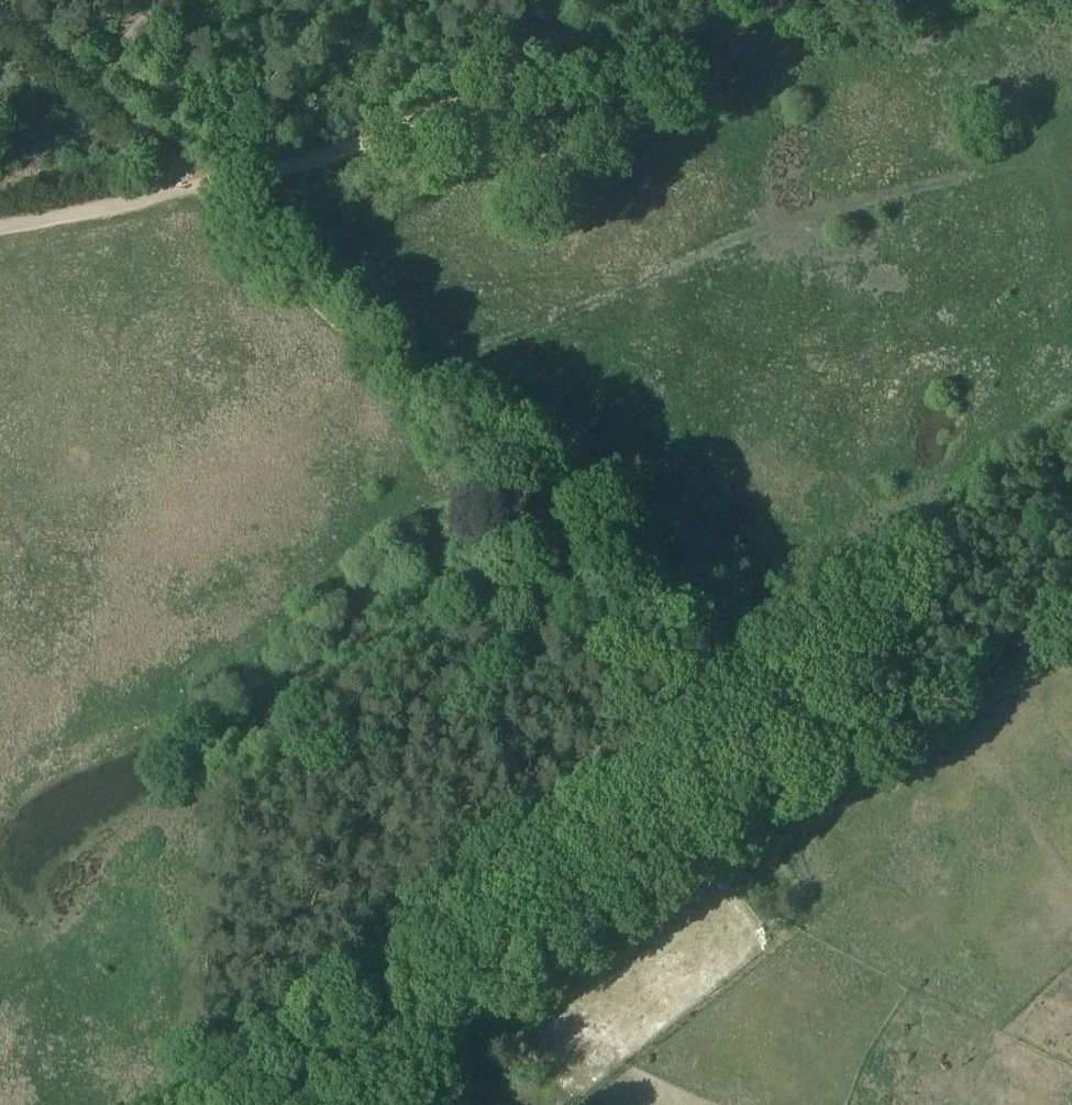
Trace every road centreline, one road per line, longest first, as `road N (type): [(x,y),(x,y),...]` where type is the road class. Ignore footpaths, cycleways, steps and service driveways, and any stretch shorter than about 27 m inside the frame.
road 1 (track): [(854,754),(467,1028),(425,1104)]
road 2 (track): [(203,193),(395,145),(662,0)]
road 3 (track): [(854,754),(1071,609)]
road 4 (track): [(0,32),(203,193)]
road 5 (track): [(0,236),(203,193)]

